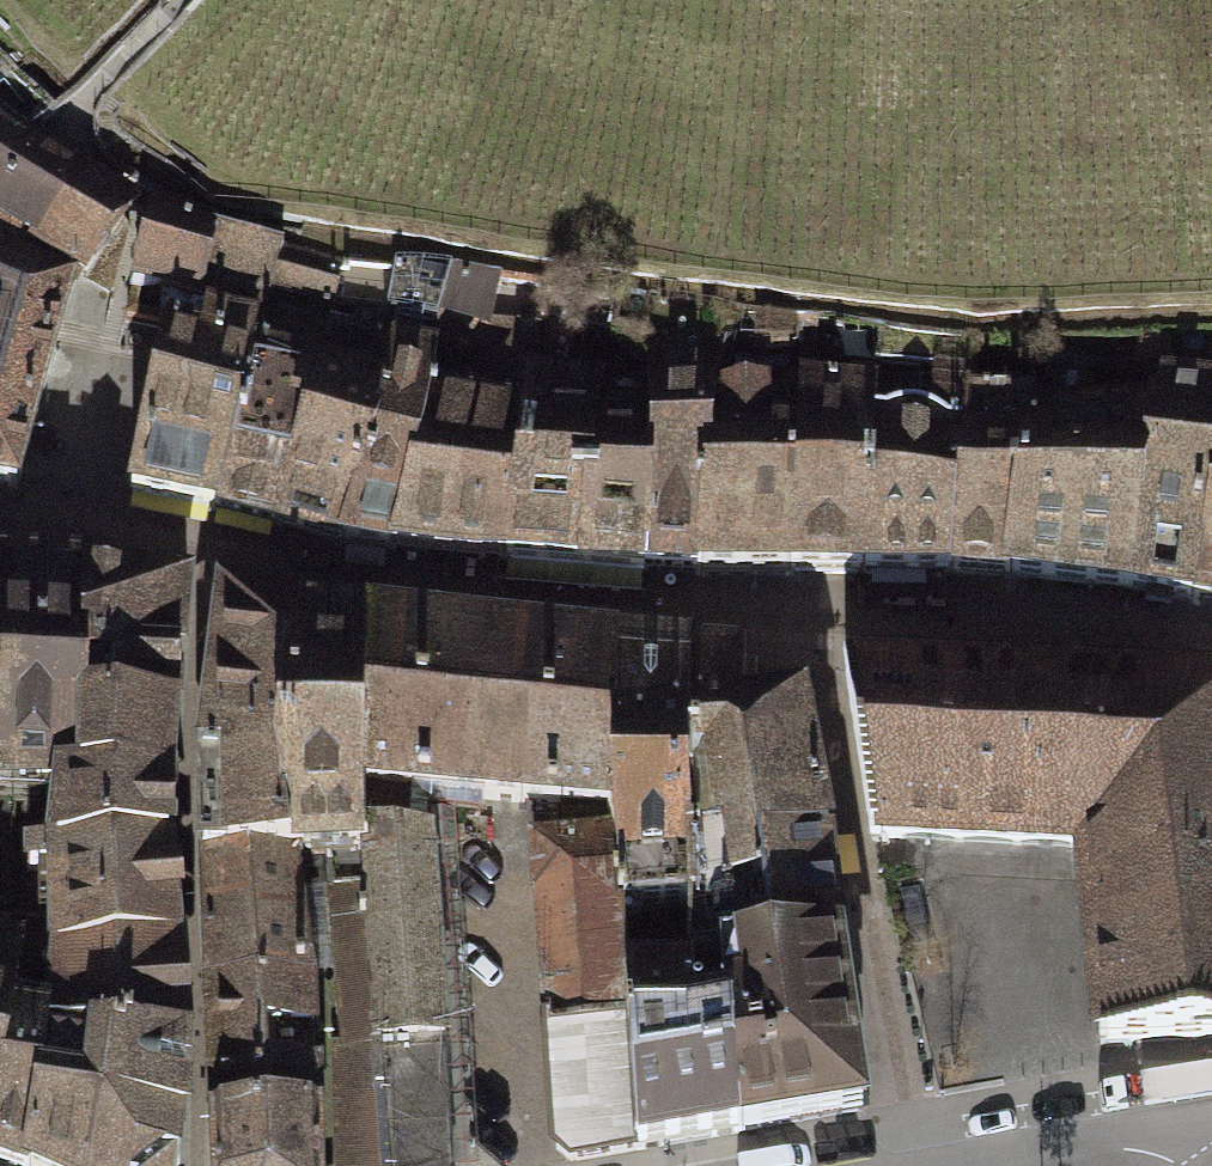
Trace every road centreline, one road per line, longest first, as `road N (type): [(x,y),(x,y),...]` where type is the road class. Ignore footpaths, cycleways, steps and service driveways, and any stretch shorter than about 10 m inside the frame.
road 1 (residential): [(1195,1165),(1094,1136),(869,1165)]

